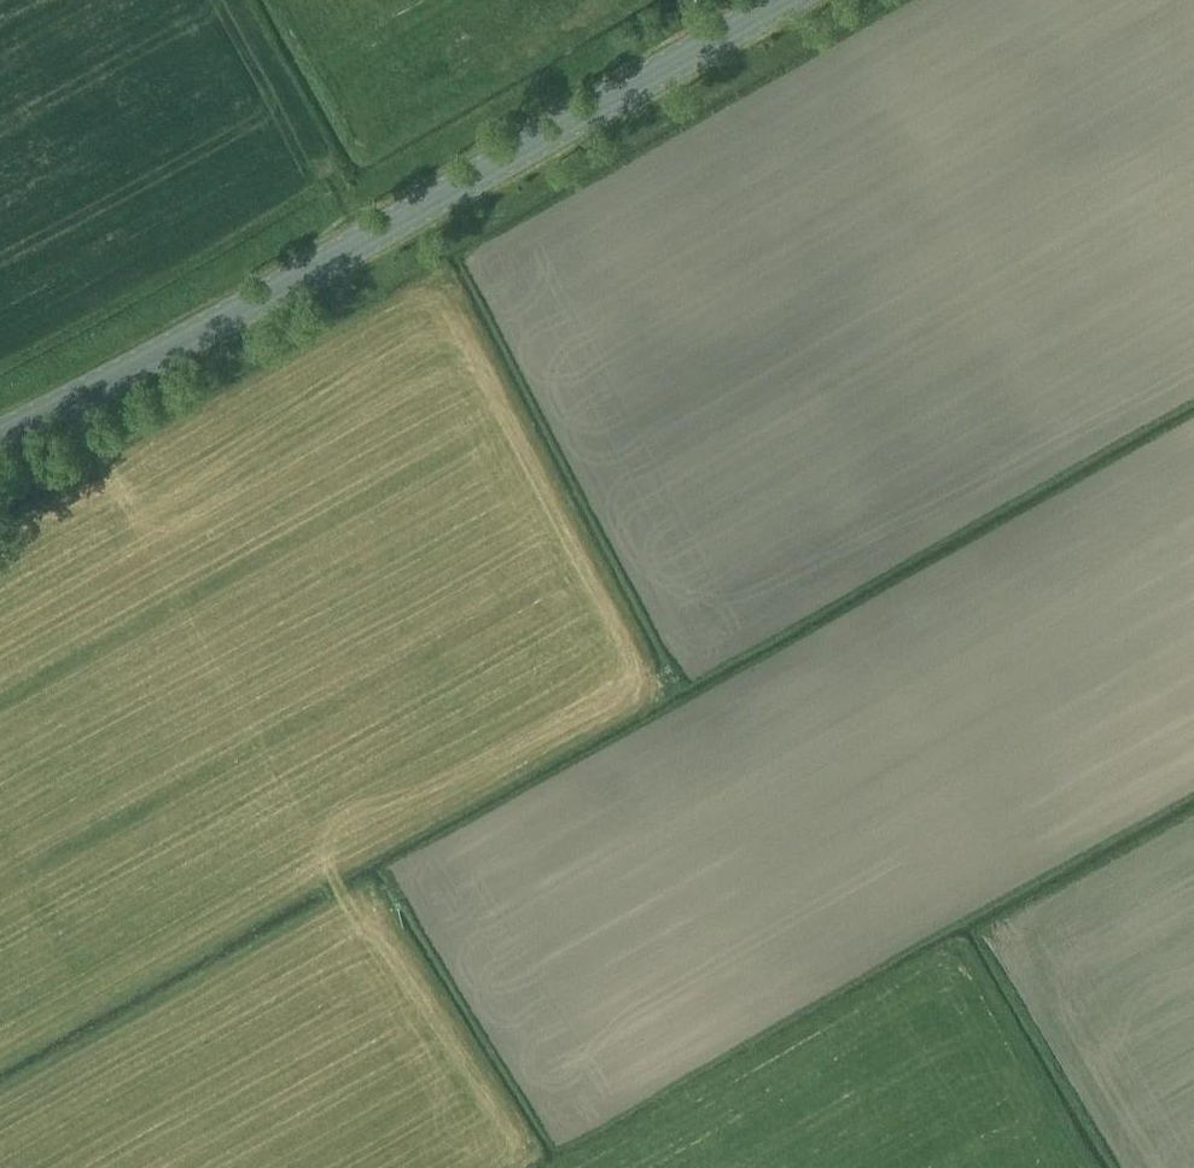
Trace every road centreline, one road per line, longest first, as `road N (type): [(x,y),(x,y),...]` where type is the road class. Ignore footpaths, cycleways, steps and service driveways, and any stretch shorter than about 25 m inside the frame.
road 1 (secondary): [(0,436),(779,0)]

